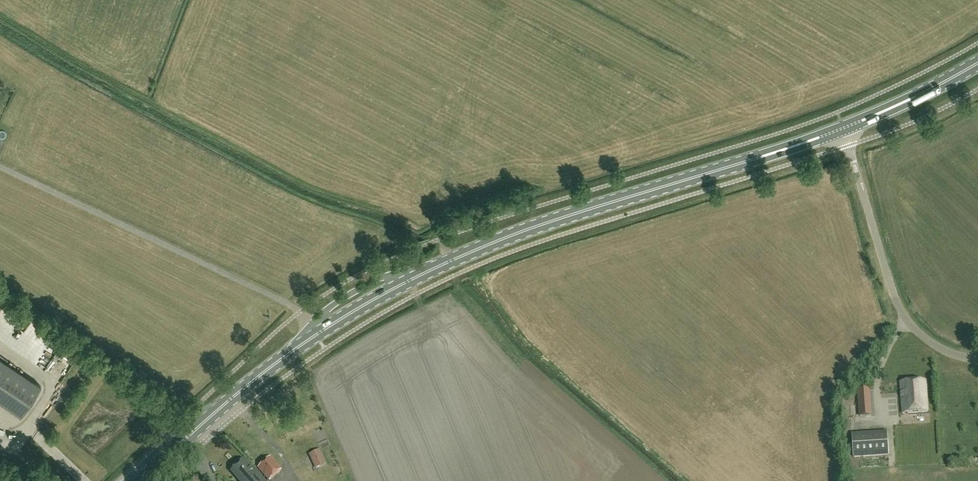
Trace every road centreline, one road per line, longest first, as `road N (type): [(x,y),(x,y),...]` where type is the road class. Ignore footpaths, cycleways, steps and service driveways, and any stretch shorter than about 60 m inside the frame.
road 1 (primary): [(437,268),(845,127)]
road 2 (unclassified): [(977,360),(951,354),(910,323),(893,292),(845,127)]
road 3 (primary): [(142,480),(291,352)]
road 4 (unclassified): [(437,268),(354,291),(310,324),(291,352)]
road 5 (primary): [(291,352),(437,268)]
road 6 (primary): [(845,127),(977,64)]

